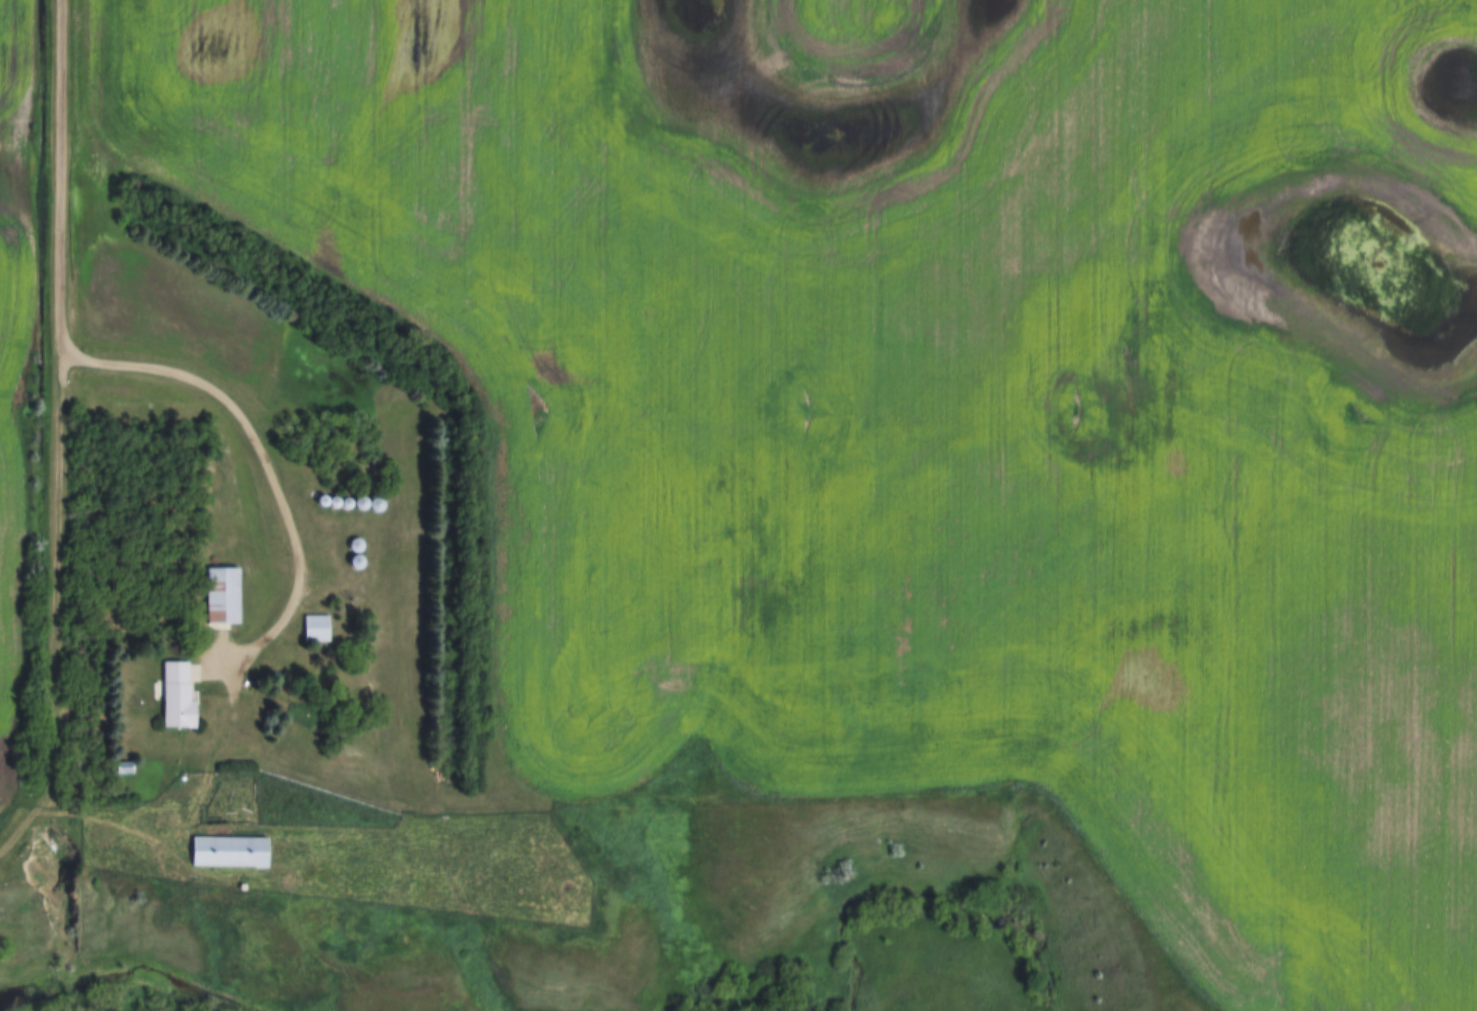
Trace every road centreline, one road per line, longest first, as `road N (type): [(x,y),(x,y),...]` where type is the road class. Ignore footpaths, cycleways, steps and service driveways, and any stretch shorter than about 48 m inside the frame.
road 1 (track): [(0,865),(36,814),(64,801),(63,347)]

